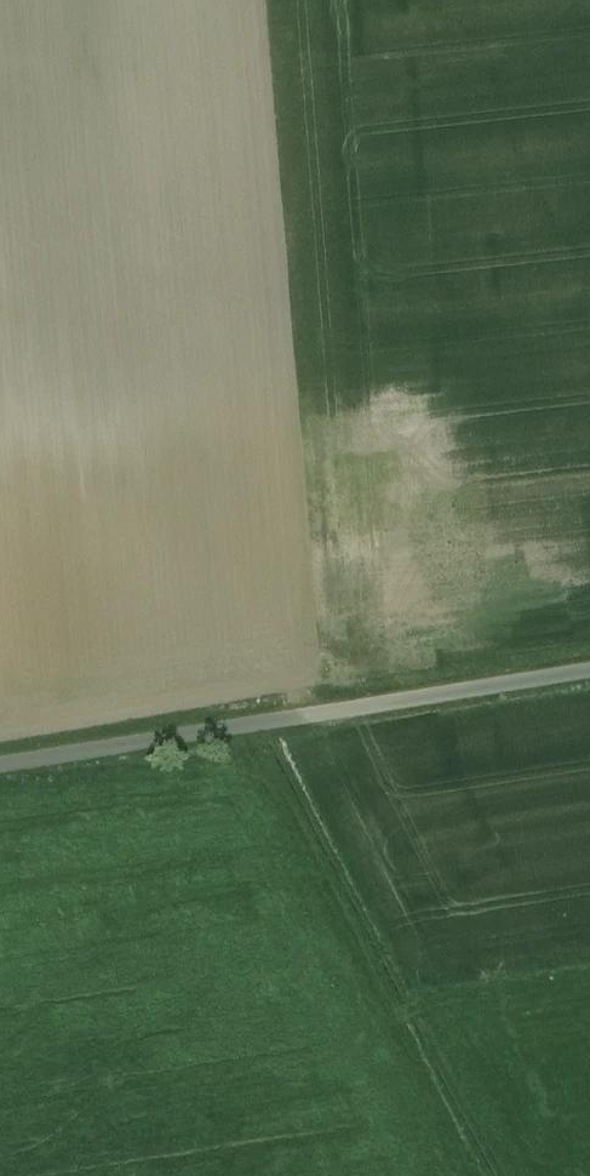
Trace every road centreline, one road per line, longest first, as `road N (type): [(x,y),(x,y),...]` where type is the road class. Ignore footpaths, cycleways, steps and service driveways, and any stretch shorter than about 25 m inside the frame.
road 1 (unclassified): [(589,672),(0,766)]

